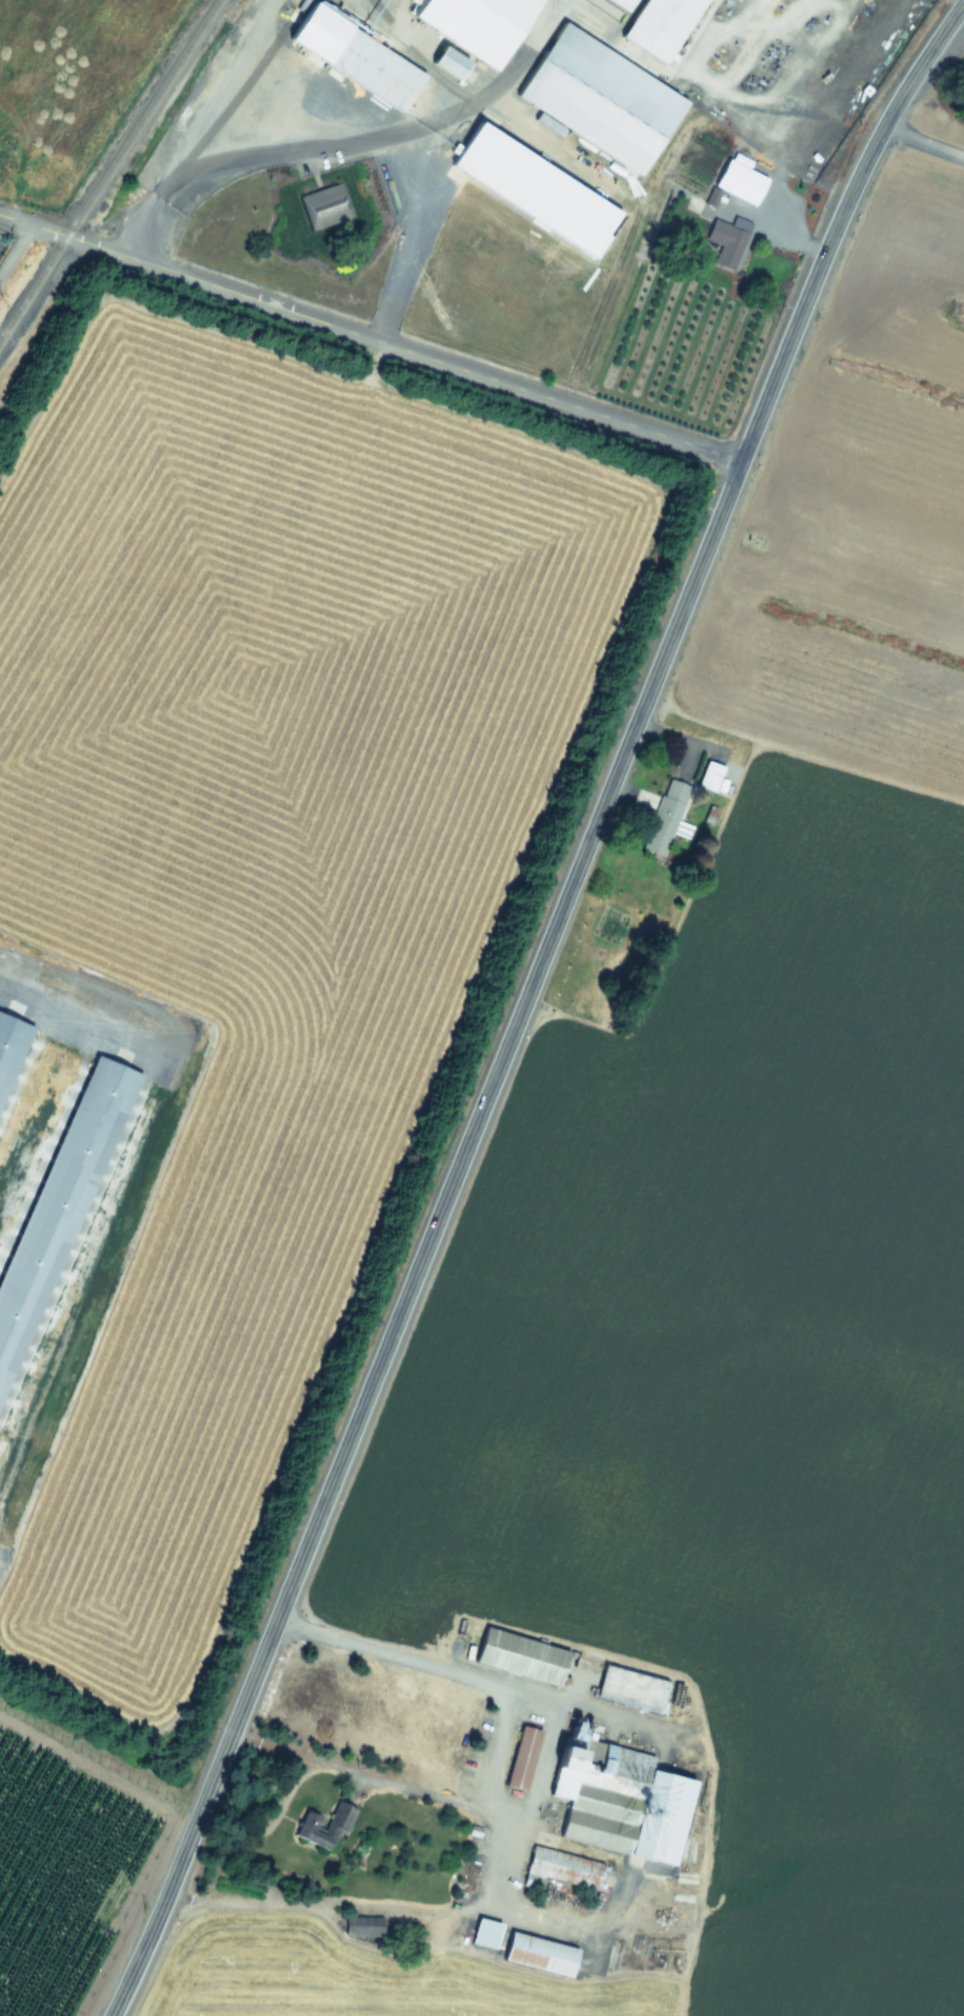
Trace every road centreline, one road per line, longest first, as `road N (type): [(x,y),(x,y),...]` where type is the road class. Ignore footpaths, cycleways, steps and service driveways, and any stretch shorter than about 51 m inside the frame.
road 1 (secondary): [(110,2015),(841,214),(889,116),(947,25)]
road 2 (residential): [(0,215),(741,461)]

